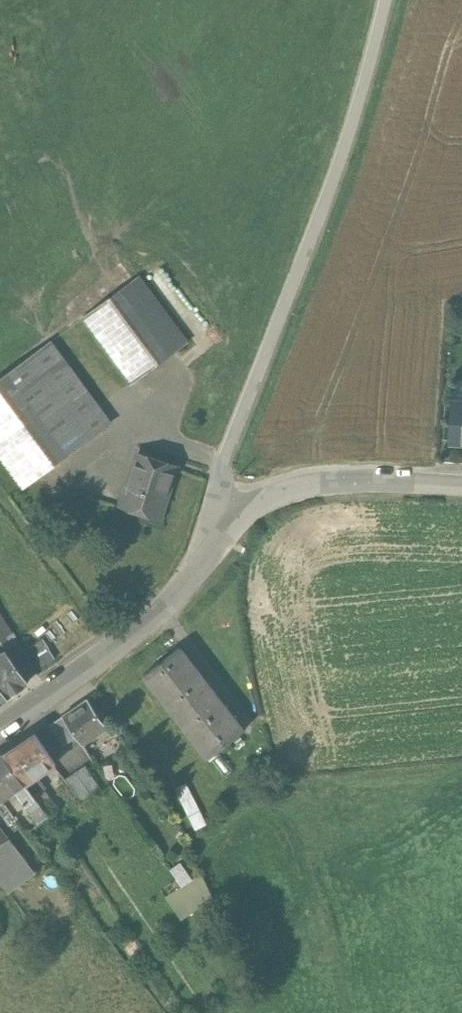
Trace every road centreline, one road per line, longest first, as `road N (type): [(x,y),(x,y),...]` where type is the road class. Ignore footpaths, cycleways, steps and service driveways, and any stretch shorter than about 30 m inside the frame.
road 1 (residential): [(245,518),(223,492),(223,470),(333,180),(386,0)]
road 2 (residential): [(245,518),(164,606),(0,722)]
road 3 (residential): [(461,481),(329,481),(267,501),(245,518)]
road 4 (track): [(0,480),(118,640)]

